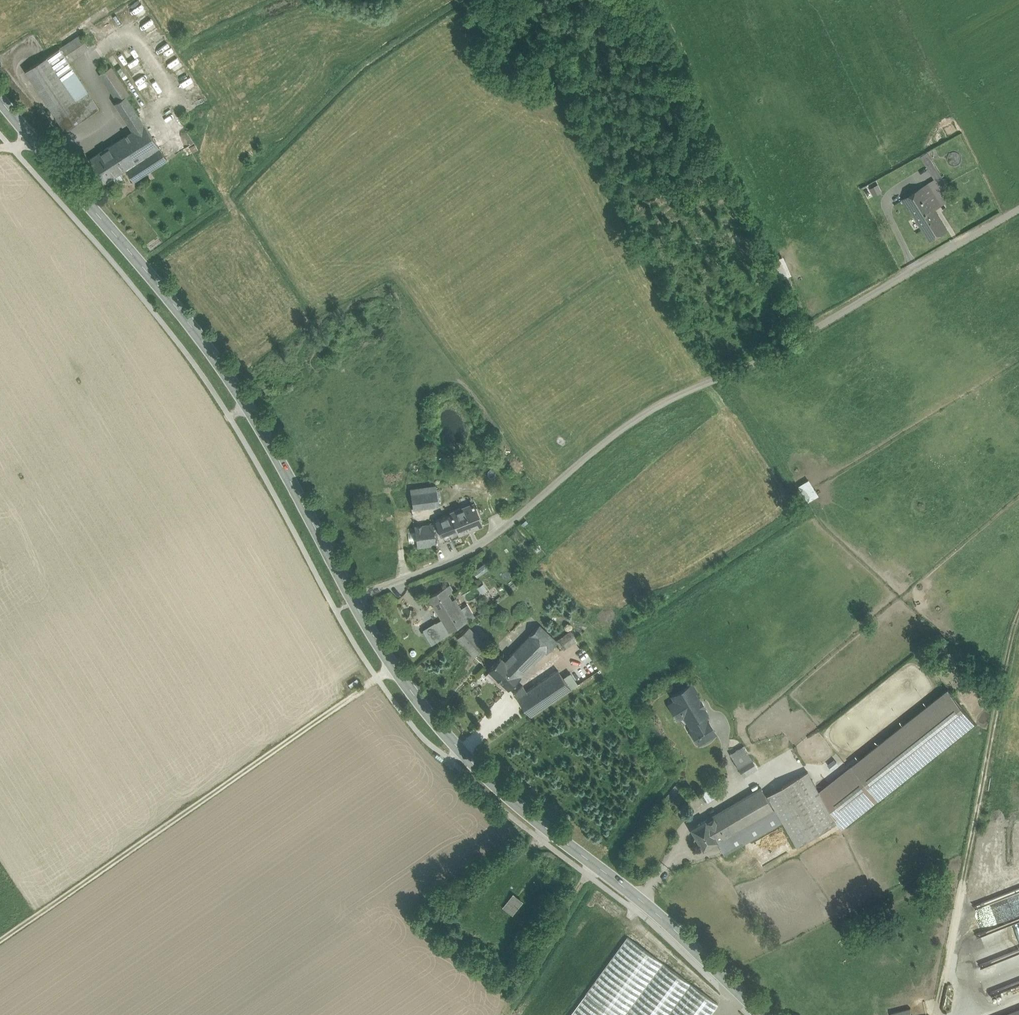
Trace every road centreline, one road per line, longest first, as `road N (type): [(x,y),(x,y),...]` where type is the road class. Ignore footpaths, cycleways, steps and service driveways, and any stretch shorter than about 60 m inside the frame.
road 1 (unclassified): [(355,603),(464,556),(643,411),(805,333),(1018,210)]
road 2 (tertiary): [(355,603),(223,367),(0,94)]
road 3 (tertiary): [(763,1014),(468,756),(393,667),(355,603)]
road 4 (track): [(393,667),(0,946)]
road 5 (track): [(1018,628),(942,1014)]

